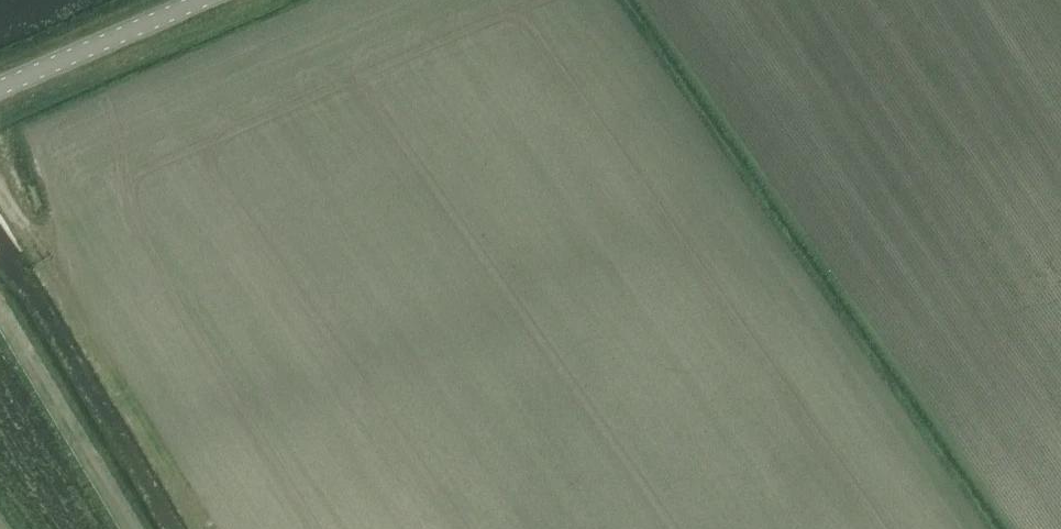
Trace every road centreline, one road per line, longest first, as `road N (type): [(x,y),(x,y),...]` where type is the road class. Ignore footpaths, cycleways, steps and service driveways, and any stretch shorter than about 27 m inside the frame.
road 1 (tertiary): [(0,89),(202,0)]

